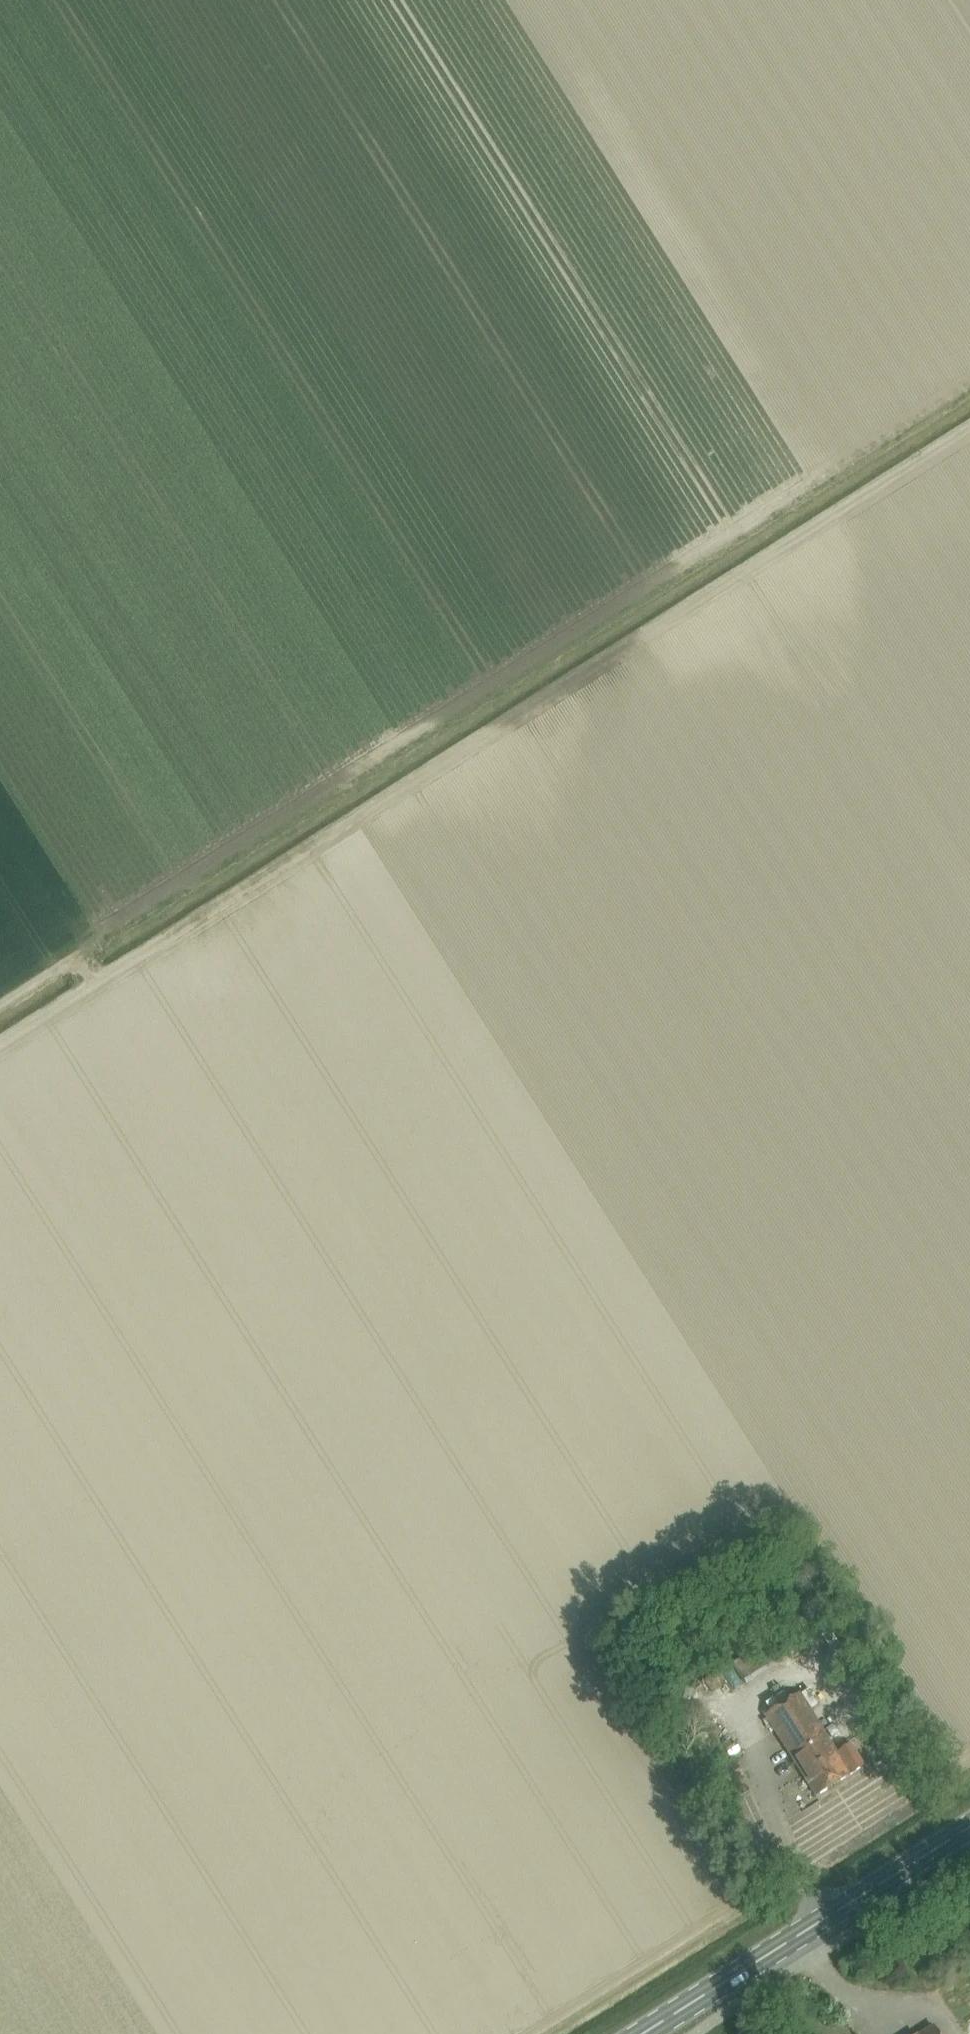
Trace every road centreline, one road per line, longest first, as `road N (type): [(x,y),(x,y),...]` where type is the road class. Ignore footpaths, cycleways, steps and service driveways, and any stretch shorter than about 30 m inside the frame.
road 1 (secondary): [(643,2033),(969,1827)]

